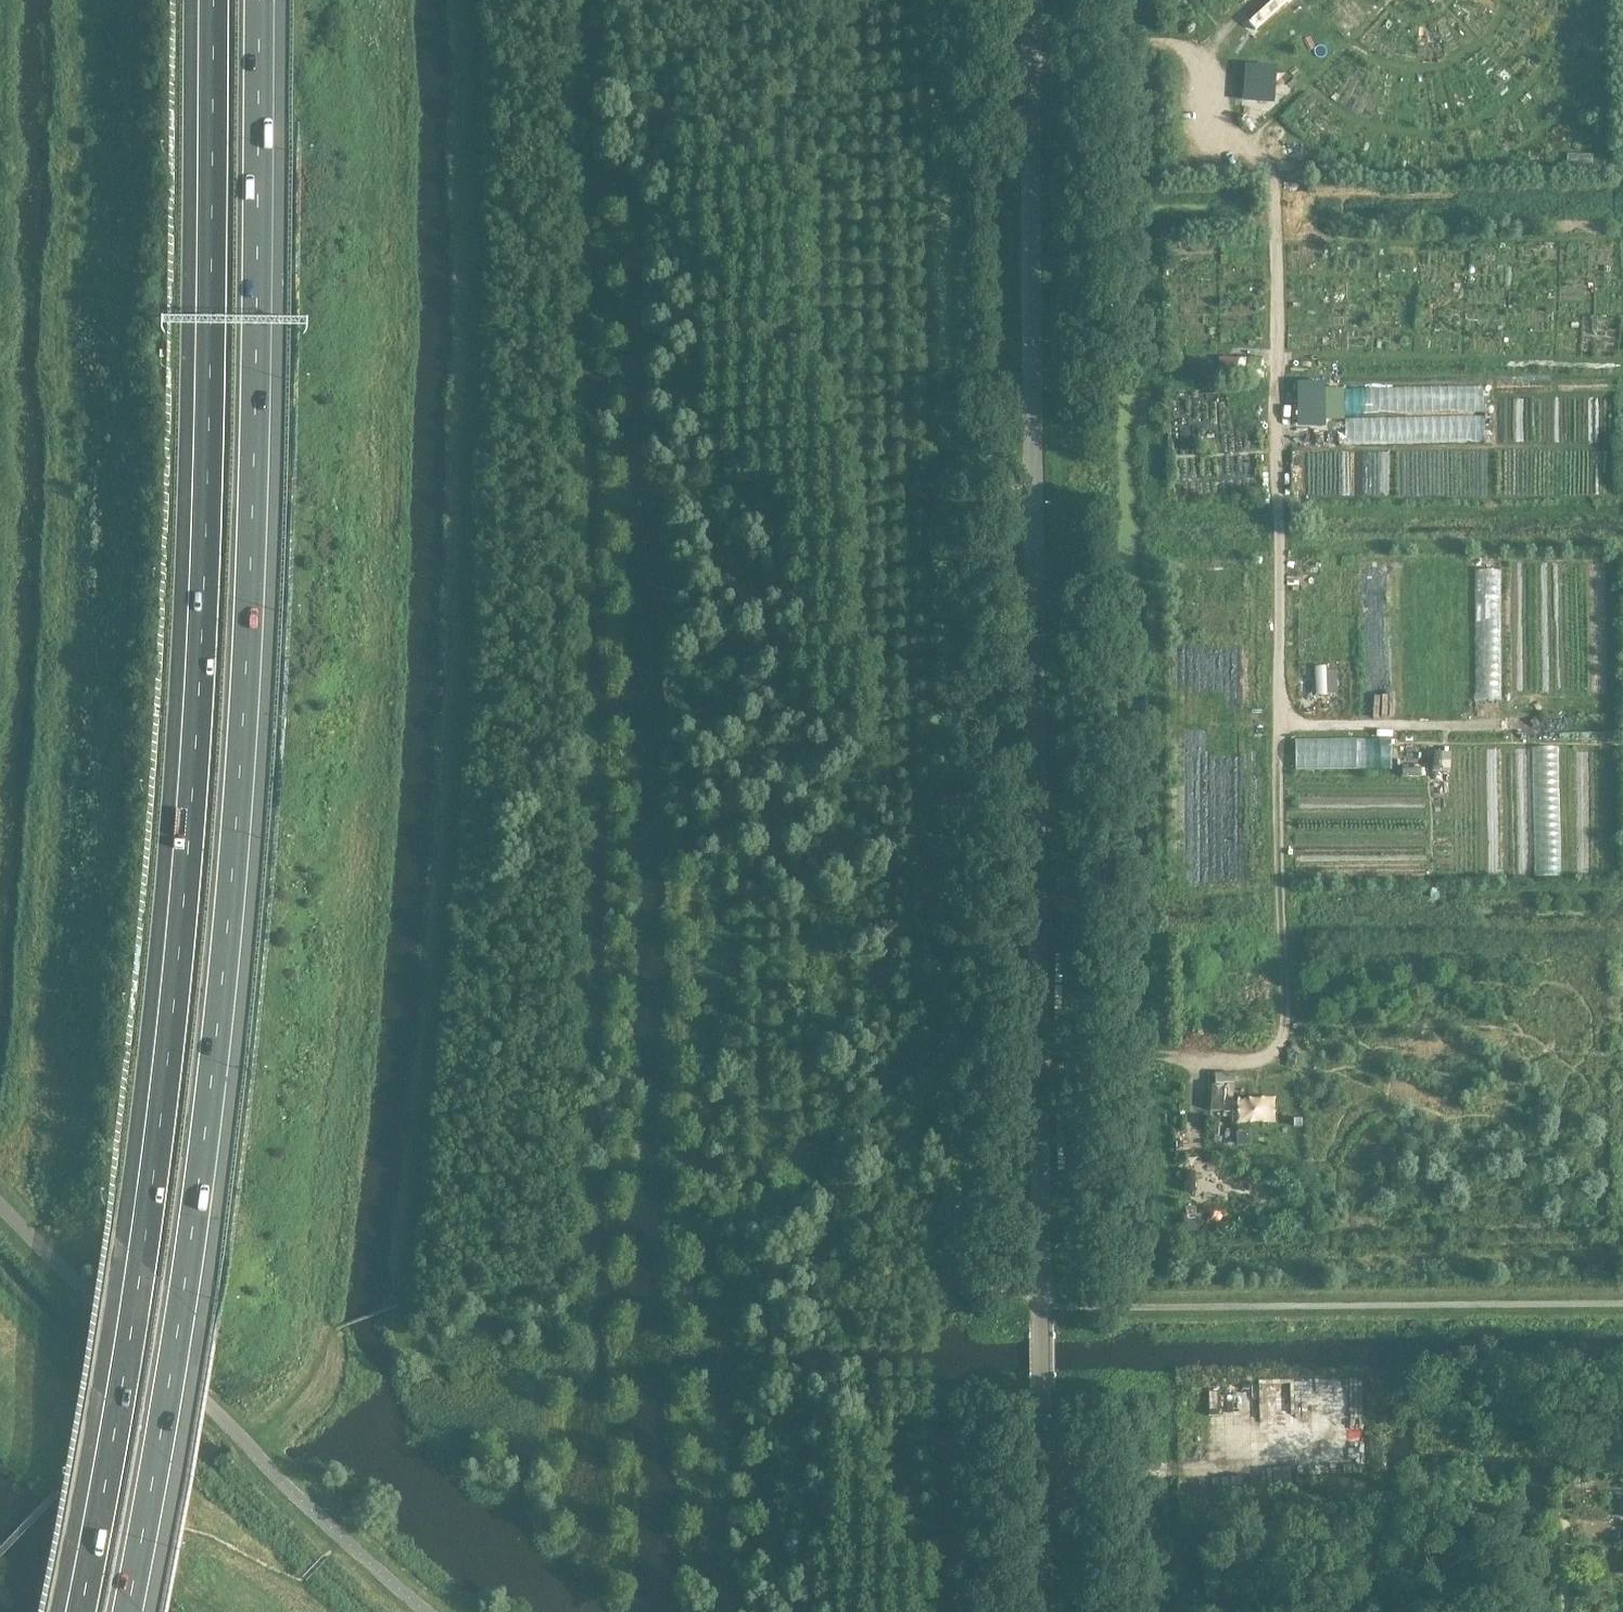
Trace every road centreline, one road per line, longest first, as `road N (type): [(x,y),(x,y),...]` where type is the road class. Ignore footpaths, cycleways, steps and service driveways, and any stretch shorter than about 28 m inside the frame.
road 1 (motorway): [(127,1611),(194,1215),(239,787),(258,371),(258,0)]
road 2 (motorway): [(213,0),(211,357),(193,765),(142,1264),(81,1611)]
road 3 (unclassified): [(1044,1611),(1030,0)]
road 4 (track): [(388,0),(395,194),(375,724),(322,1332)]
road 5 (track): [(80,0),(73,278),(82,578),(34,1099),(14,1216)]
road 6 (track): [(1301,1468),(1042,1479)]
road 7 (track): [(1276,726),(1535,724)]
road 8 (track): [(238,1434),(269,1421),(303,1387),(324,1350),(322,1332)]

